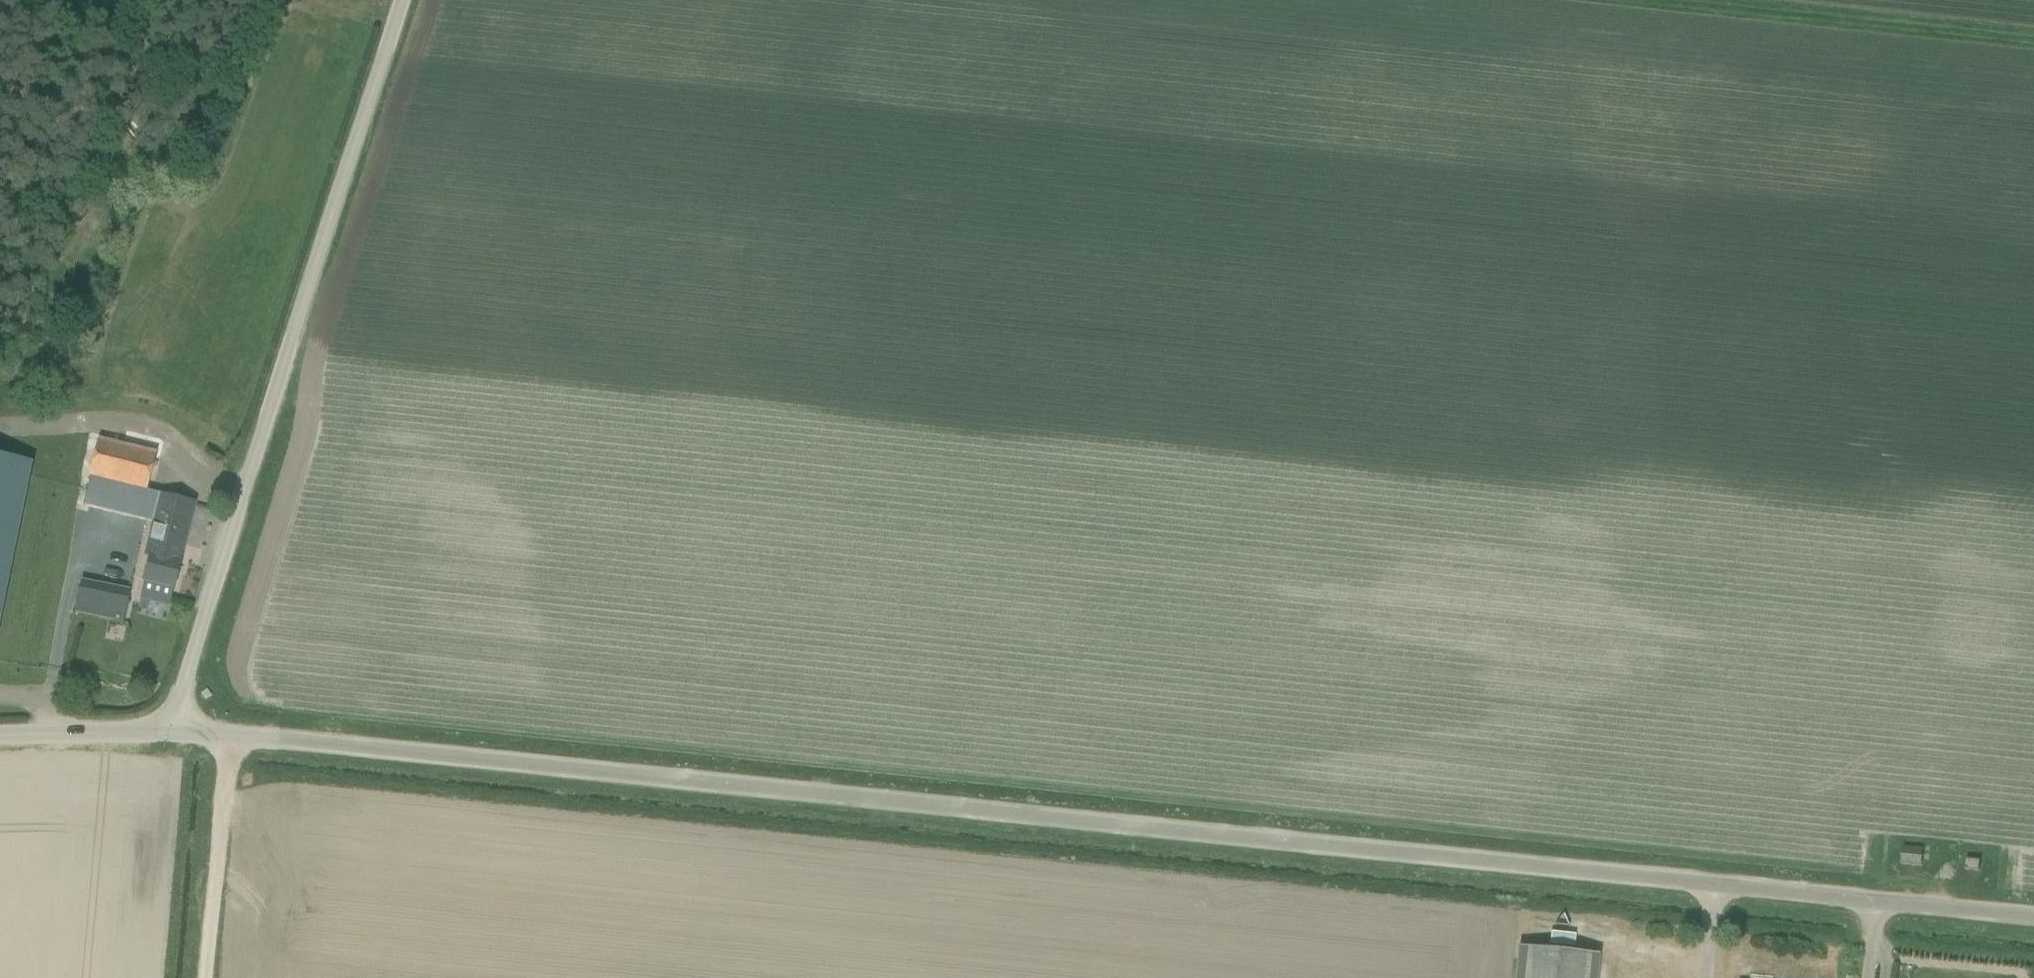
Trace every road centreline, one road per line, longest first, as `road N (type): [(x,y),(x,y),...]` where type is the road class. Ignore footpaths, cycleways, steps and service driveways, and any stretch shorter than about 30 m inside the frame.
road 1 (unclassified): [(2033,918),(181,733)]
road 2 (unclassified): [(181,733),(186,670),(400,0)]
road 3 (track): [(230,735),(207,977)]
road 4 (unclassified): [(0,738),(181,733)]
road 5 (track): [(1672,0),(1822,16)]

